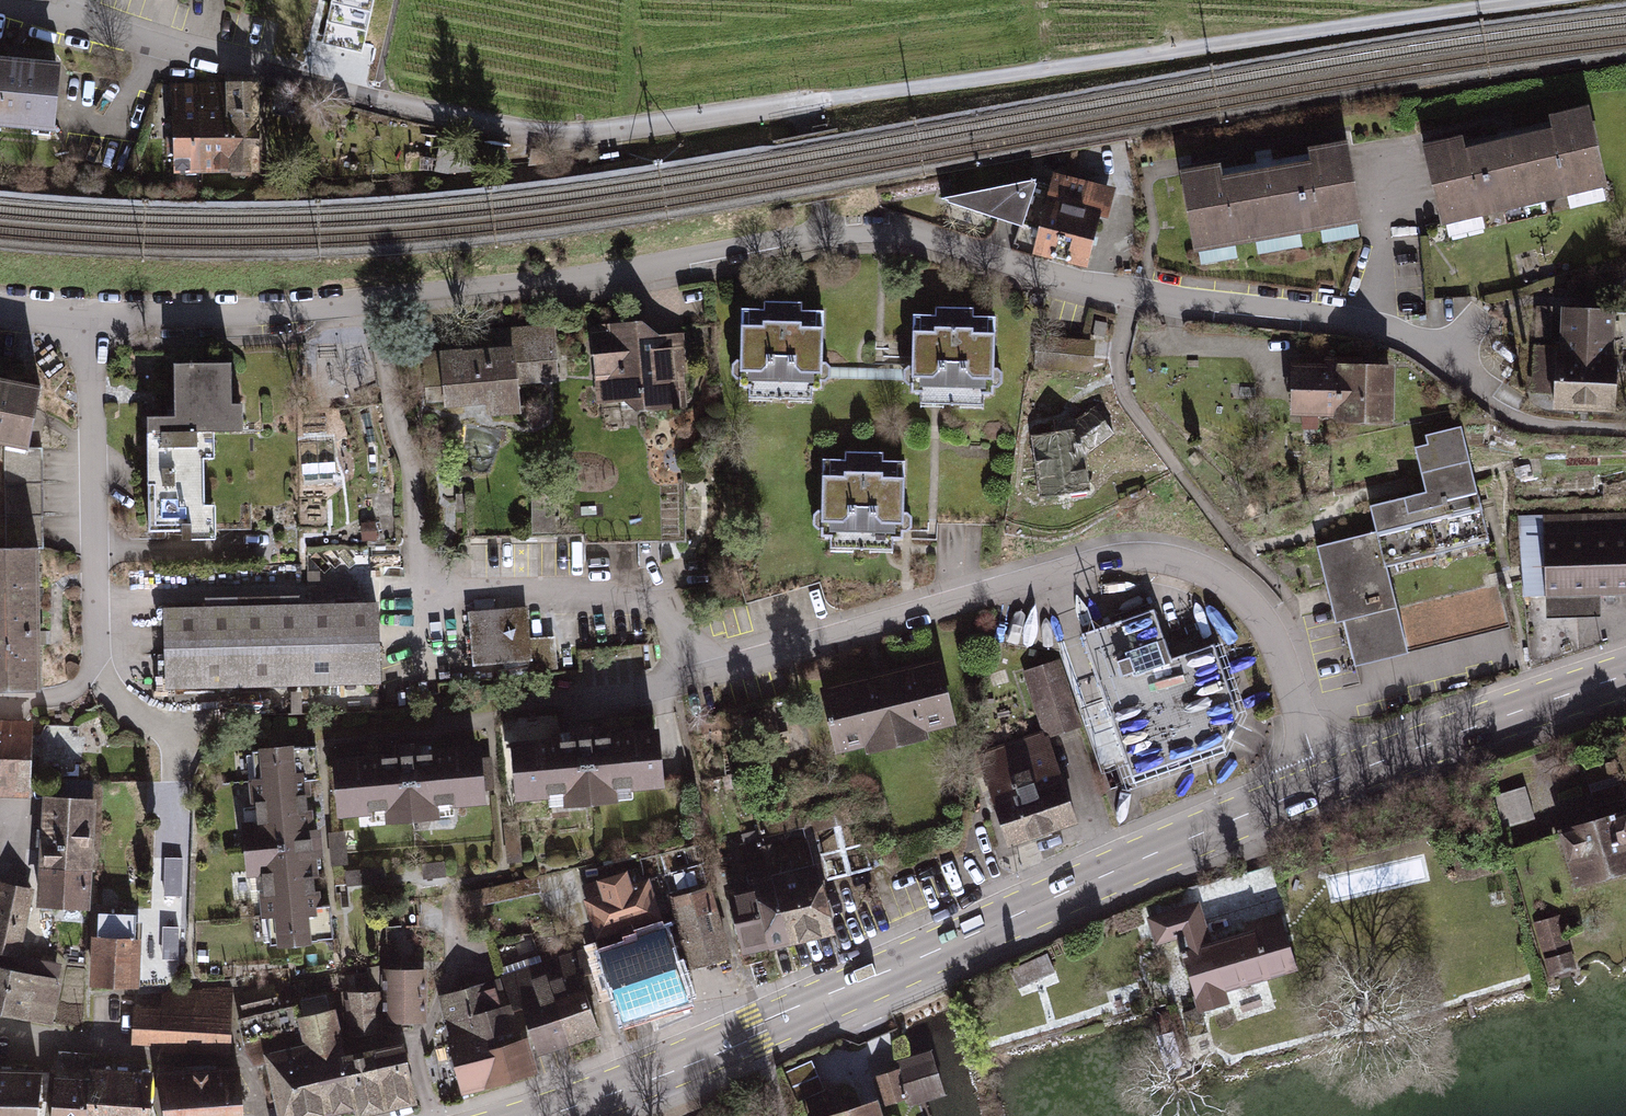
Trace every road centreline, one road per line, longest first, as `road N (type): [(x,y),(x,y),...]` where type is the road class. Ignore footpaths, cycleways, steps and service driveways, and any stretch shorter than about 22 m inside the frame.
road 1 (residential): [(0,319),(165,330),(390,310),(826,238),(902,242),(1124,293),(1421,331),(1515,410),(1625,427)]
road 2 (residential): [(559,704),(706,677),(1106,560),(1179,564),(1254,594),(1280,638),(1318,755),(1338,779)]
road 3 (primary): [(1338,779),(720,1048),(544,1115)]
road 4 (residential): [(9,0),(377,103),(547,135),(809,101)]
road 5 (track): [(809,101),(1508,0)]
road 6 (primary): [(1625,676),(1338,779)]

